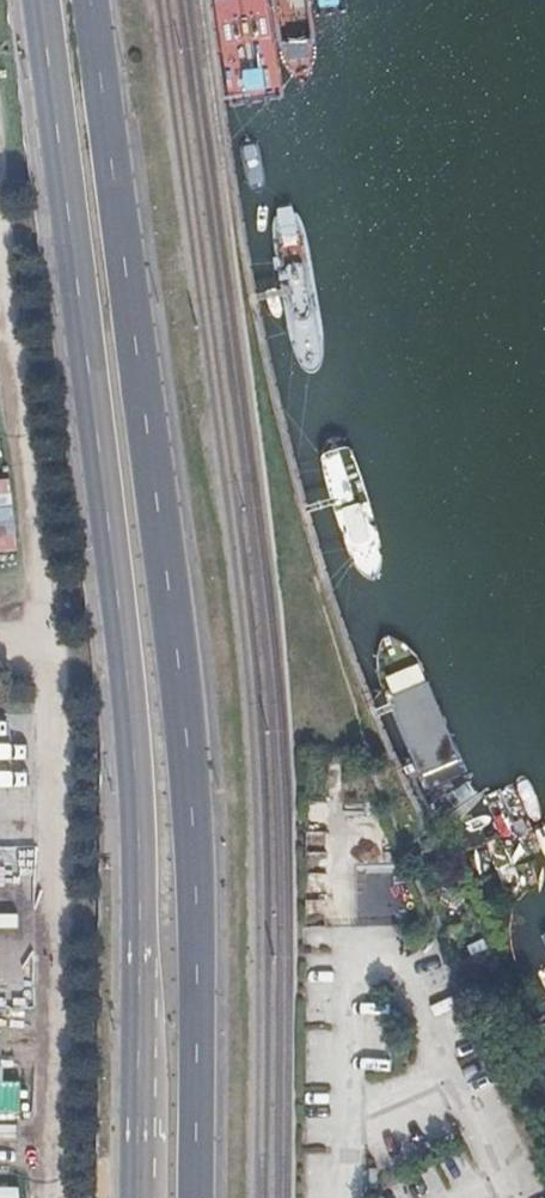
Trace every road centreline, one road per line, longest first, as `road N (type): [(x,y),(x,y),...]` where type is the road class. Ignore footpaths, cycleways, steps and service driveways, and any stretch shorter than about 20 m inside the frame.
road 1 (primary): [(196,1197),(197,871),(187,726),(92,0)]
road 2 (primary): [(39,0),(133,731),(141,872),(138,1197)]
road 3 (track): [(0,230),(52,651),(50,1197)]

